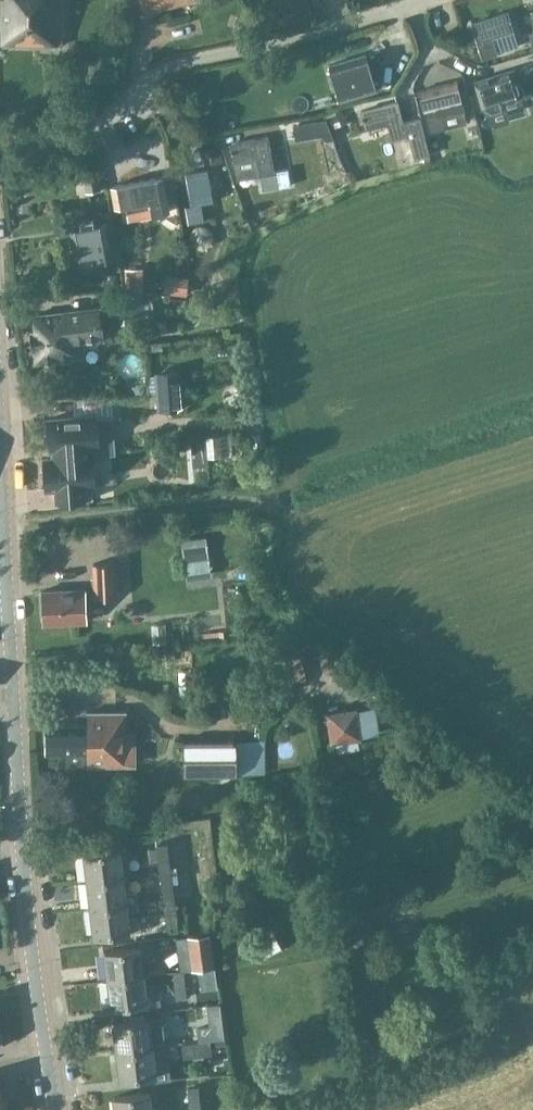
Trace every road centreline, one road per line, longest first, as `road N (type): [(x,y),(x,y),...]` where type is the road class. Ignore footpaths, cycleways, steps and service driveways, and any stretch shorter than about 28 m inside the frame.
road 1 (tertiary): [(56,1109),(28,913),(0,456)]
road 2 (residential): [(426,0),(178,64),(84,126),(0,138)]

